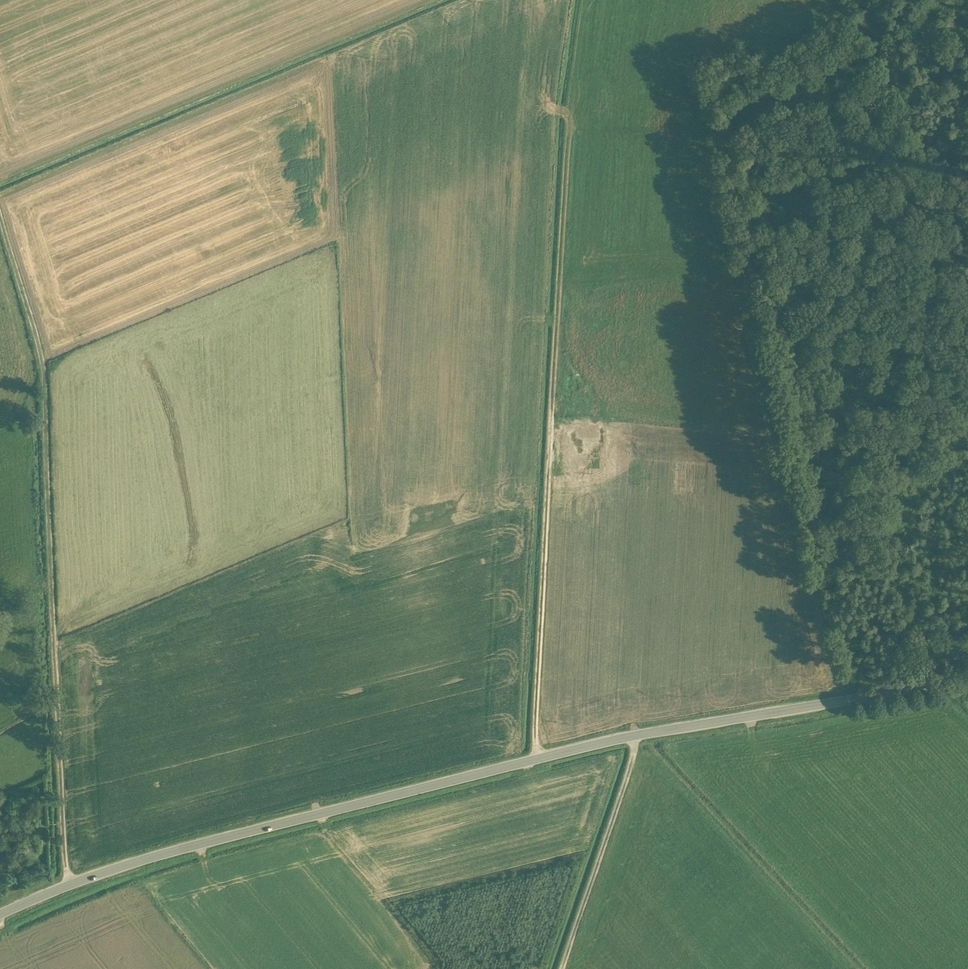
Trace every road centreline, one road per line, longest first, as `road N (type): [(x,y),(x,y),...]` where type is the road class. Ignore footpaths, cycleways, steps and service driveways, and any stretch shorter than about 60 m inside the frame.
road 1 (tertiary): [(967,679),(537,758),(140,859),(0,914)]
road 2 (track): [(71,882),(64,863),(45,369),(0,217)]
road 3 (track): [(537,758),(570,95)]
road 4 (track): [(564,968),(642,733)]

